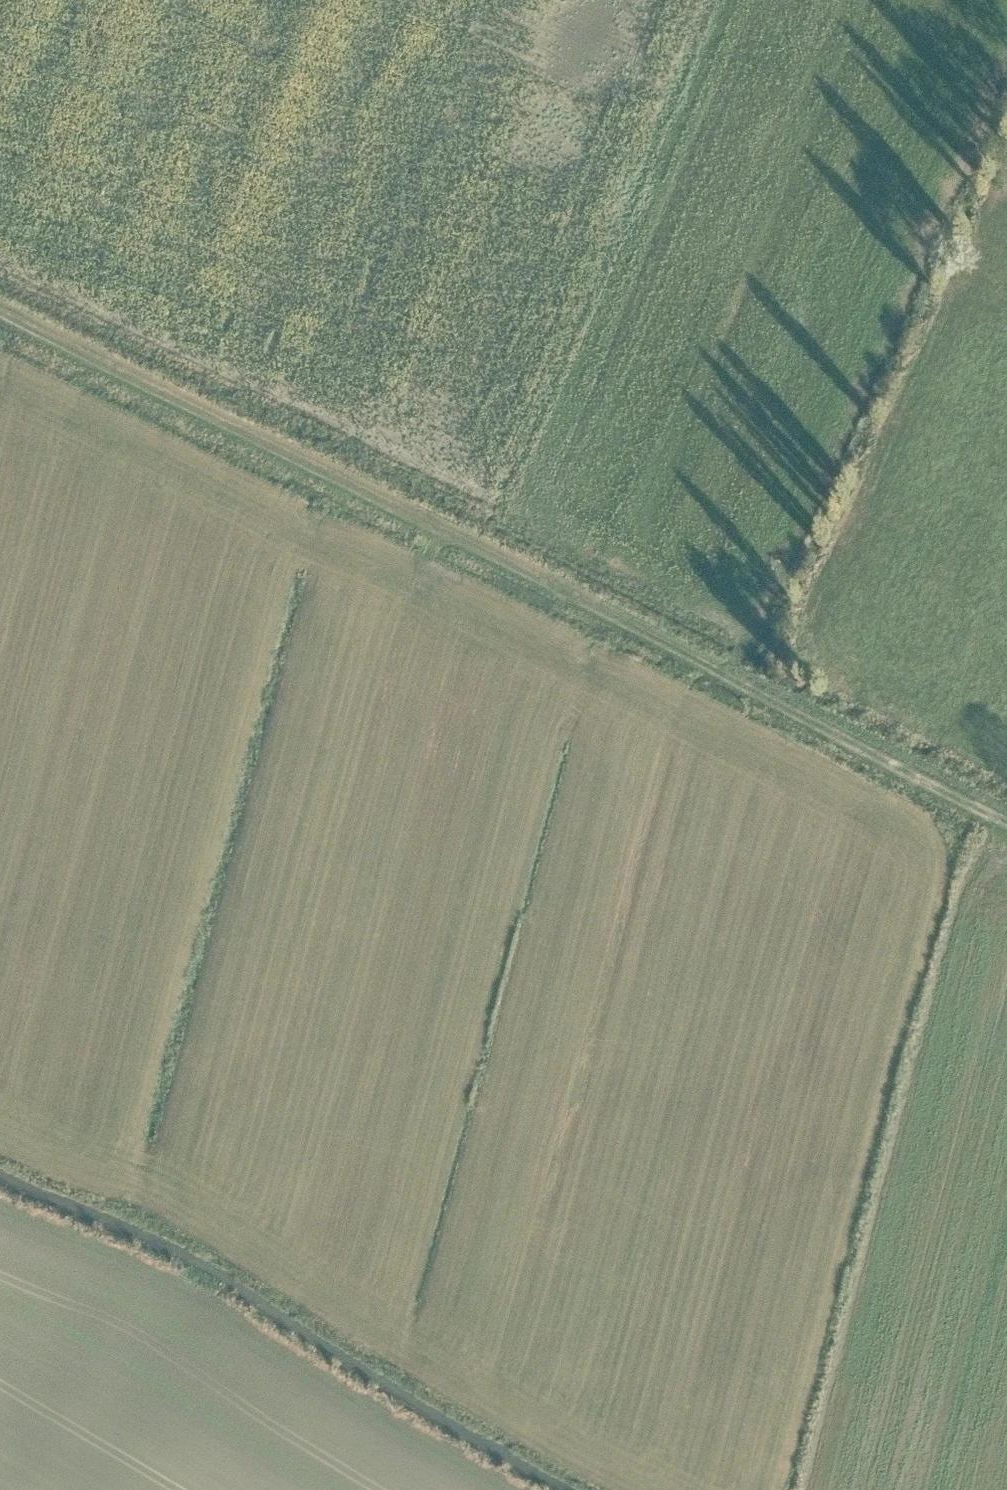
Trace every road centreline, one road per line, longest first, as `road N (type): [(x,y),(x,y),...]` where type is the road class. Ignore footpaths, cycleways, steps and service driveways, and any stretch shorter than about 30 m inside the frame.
road 1 (track): [(1006,829),(0,314)]

